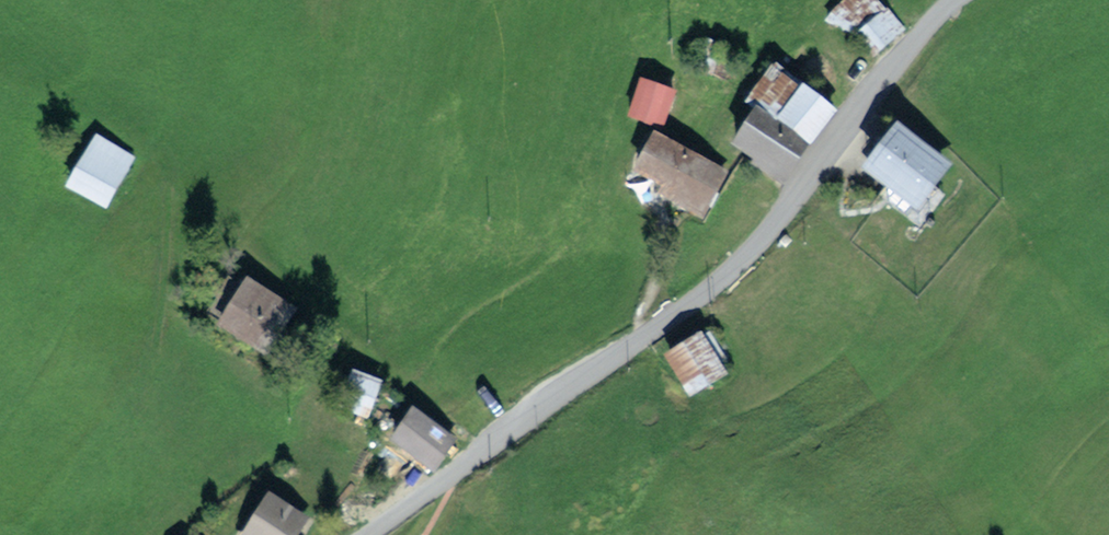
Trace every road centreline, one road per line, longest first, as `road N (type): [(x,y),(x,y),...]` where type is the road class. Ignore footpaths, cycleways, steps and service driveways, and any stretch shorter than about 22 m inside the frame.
road 1 (residential): [(955,0),(839,131),(794,200),(727,277),(366,534)]

